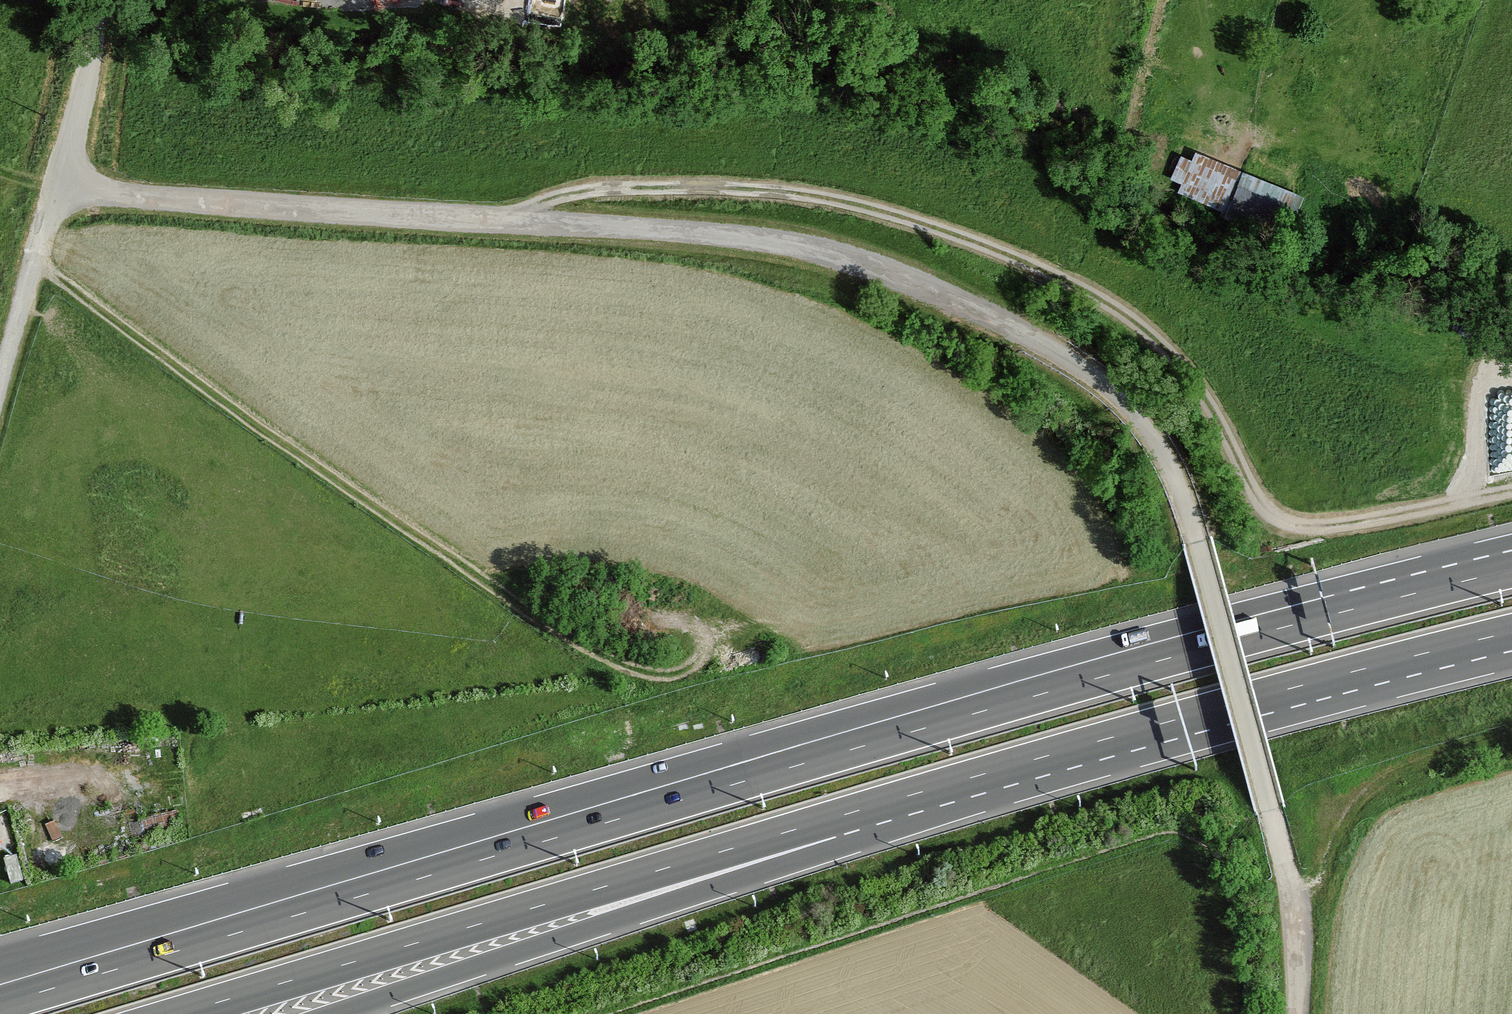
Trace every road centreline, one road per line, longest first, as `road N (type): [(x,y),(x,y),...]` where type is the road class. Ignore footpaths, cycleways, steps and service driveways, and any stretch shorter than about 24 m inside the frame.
road 1 (unclassified): [(1298,1013),(1293,905),(1194,538),(1155,443),(1117,397),(1064,359),(941,294),(838,254),(746,235),(58,188),(93,50),(96,0)]
road 2 (track): [(1511,490),(1339,524),(1281,520),(1257,497),(1186,369),(1114,305),(1000,252),(875,209),(733,187),(586,189),(509,220)]
road 3 (motorway): [(178,1013),(1034,760)]
road 4 (motorway): [(799,764),(0,1003)]
road 5 (motorway): [(799,764),(0,966)]
road 6 (track): [(33,261),(560,638),(650,675),(691,668),(710,648)]
road 7 (motorway): [(325,1013),(1034,760)]
road 8 (motorway): [(1511,568),(799,764)]
road 9 (motorway): [(1034,760),(1511,633)]
road 10 (track): [(1290,896),(1324,878),(1344,824),(1377,785),(1511,735)]
road 11 (track): [(58,188),(0,383)]

